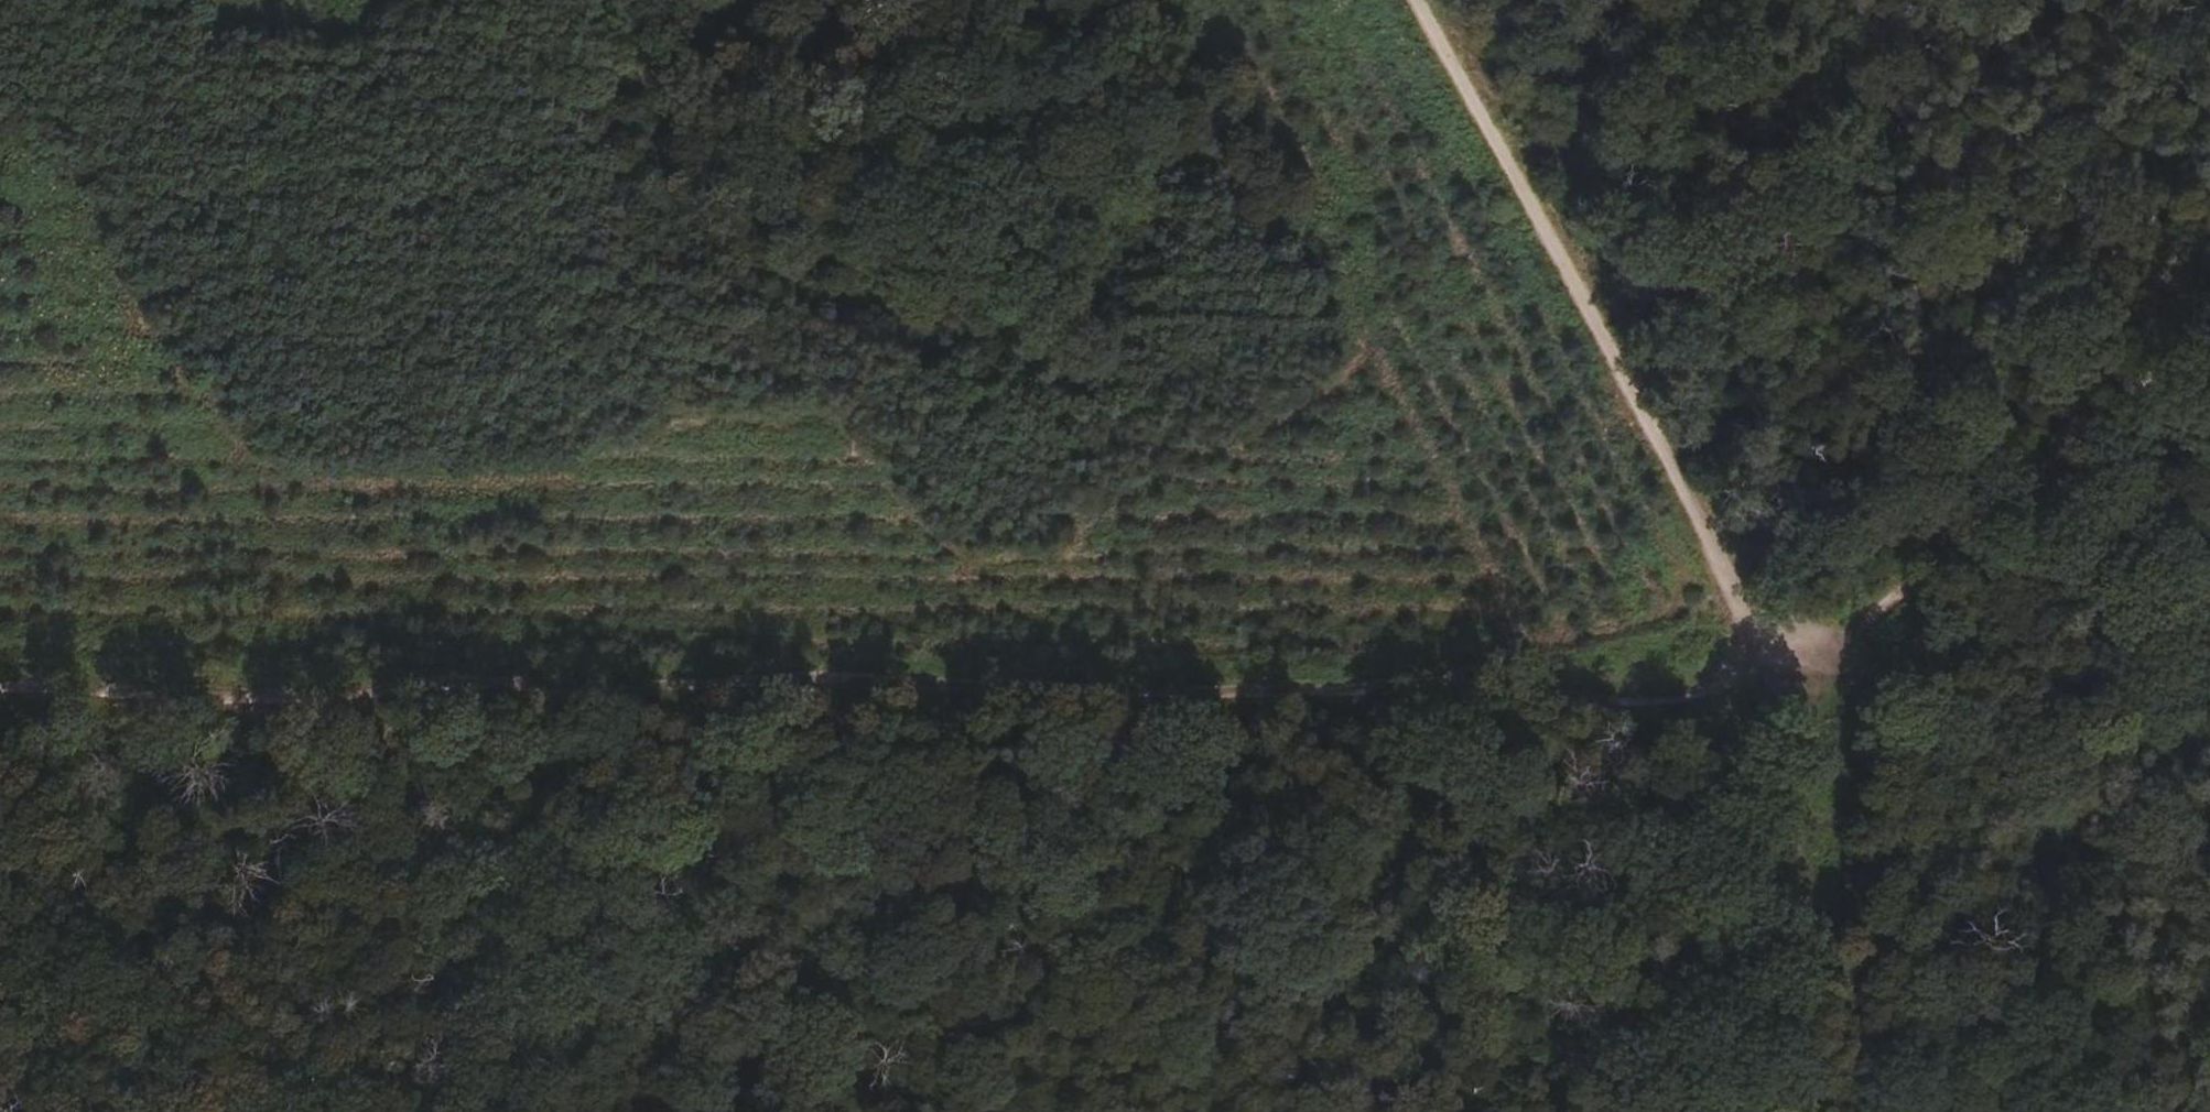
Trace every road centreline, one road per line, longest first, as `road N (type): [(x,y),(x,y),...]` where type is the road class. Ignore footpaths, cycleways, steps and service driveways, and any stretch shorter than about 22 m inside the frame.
road 1 (track): [(1405,0),(1777,678)]
road 2 (track): [(1777,678),(2209,312)]
road 3 (track): [(1777,678),(1773,1111)]
road 4 (track): [(1777,678),(2209,680)]

